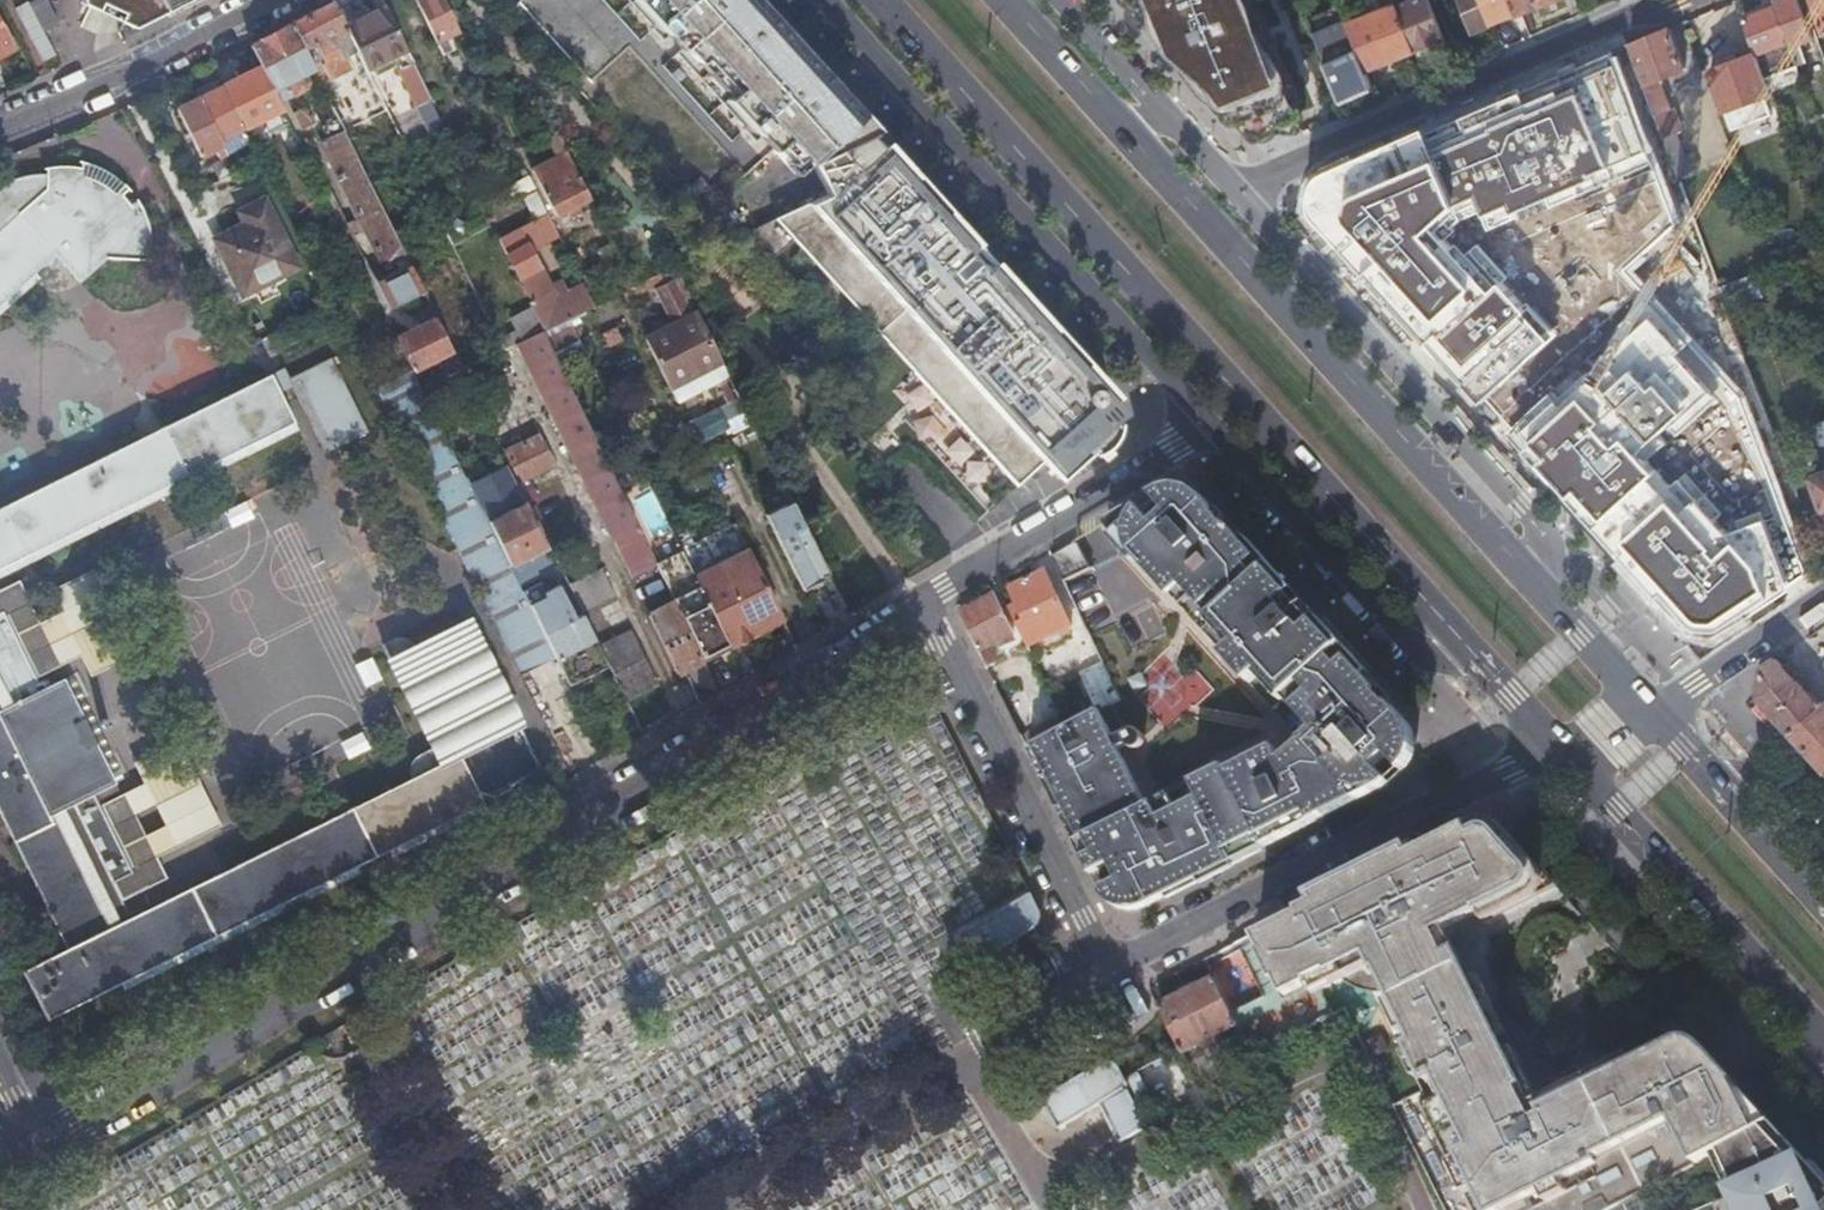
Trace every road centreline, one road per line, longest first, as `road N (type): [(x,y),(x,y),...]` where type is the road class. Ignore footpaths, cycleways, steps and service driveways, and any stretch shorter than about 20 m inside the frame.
road 1 (residential): [(926,614),(29,1128)]
road 2 (residential): [(926,614),(1112,970),(1561,756)]
road 3 (primary): [(874,0),(1464,655)]
road 4 (primary): [(1556,604),(1004,0)]
road 5 (residential): [(828,0),(1211,419)]
road 6 (unclassified): [(1556,604),(1553,537),(1241,191)]
road 7 (residential): [(1683,0),(1241,191)]
road 8 (primary): [(1561,756),(1823,1048)]
road 9 (residential): [(1211,419),(1405,637),(1431,653),(1464,655)]
road 10 (residential): [(1211,419),(998,572),(926,614)]
road 11 (residential): [(277,0),(0,128)]
road 12 (unclassified): [(1241,191),(1064,0)]
road 13 (primary): [(1823,902),(1656,714)]
road 14 (residential): [(1656,714),(1823,596)]
road 15 (primary): [(1656,714),(1556,604)]
road 16 (primary): [(1464,655),(1561,756)]

